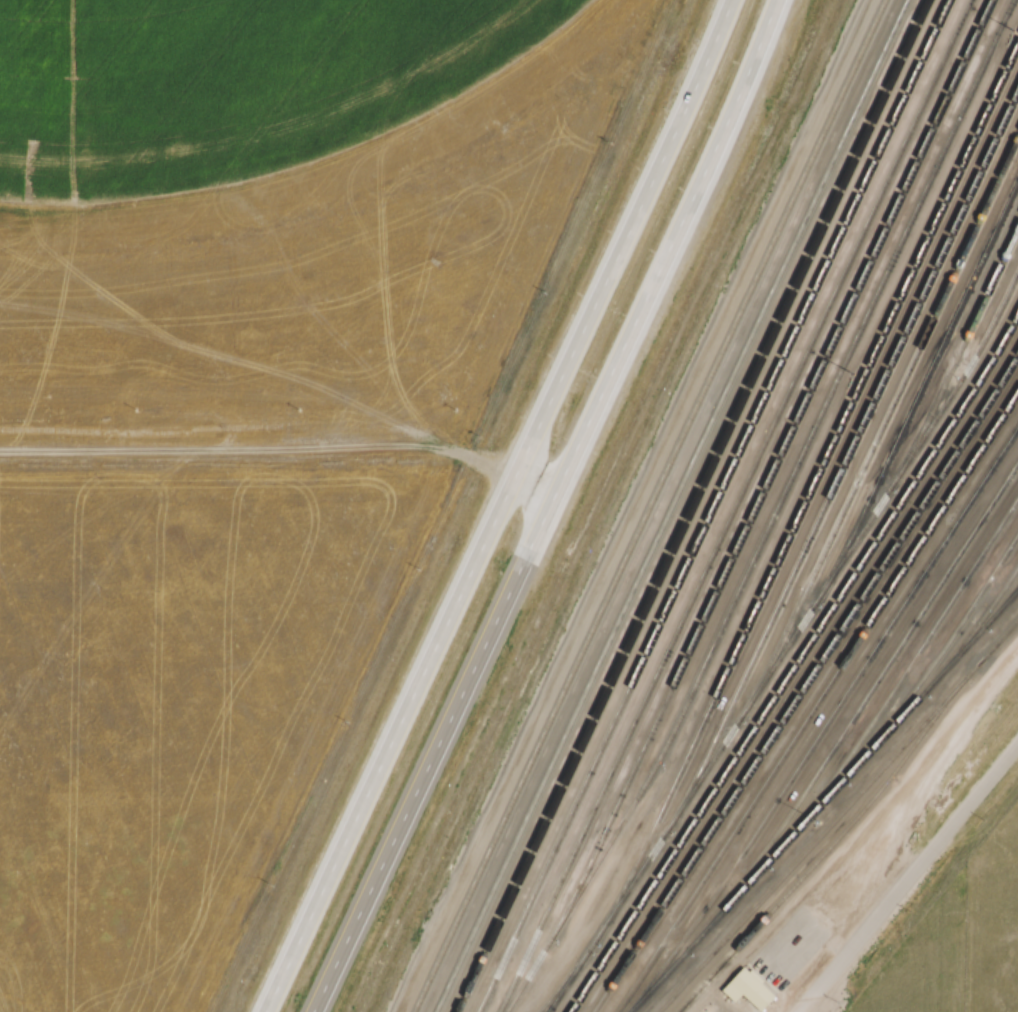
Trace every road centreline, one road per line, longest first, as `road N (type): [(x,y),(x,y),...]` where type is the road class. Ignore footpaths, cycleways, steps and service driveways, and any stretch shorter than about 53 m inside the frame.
road 1 (trunk): [(729,0),(260,1011)]
road 2 (trunk): [(313,1011),(704,172),(776,0)]

